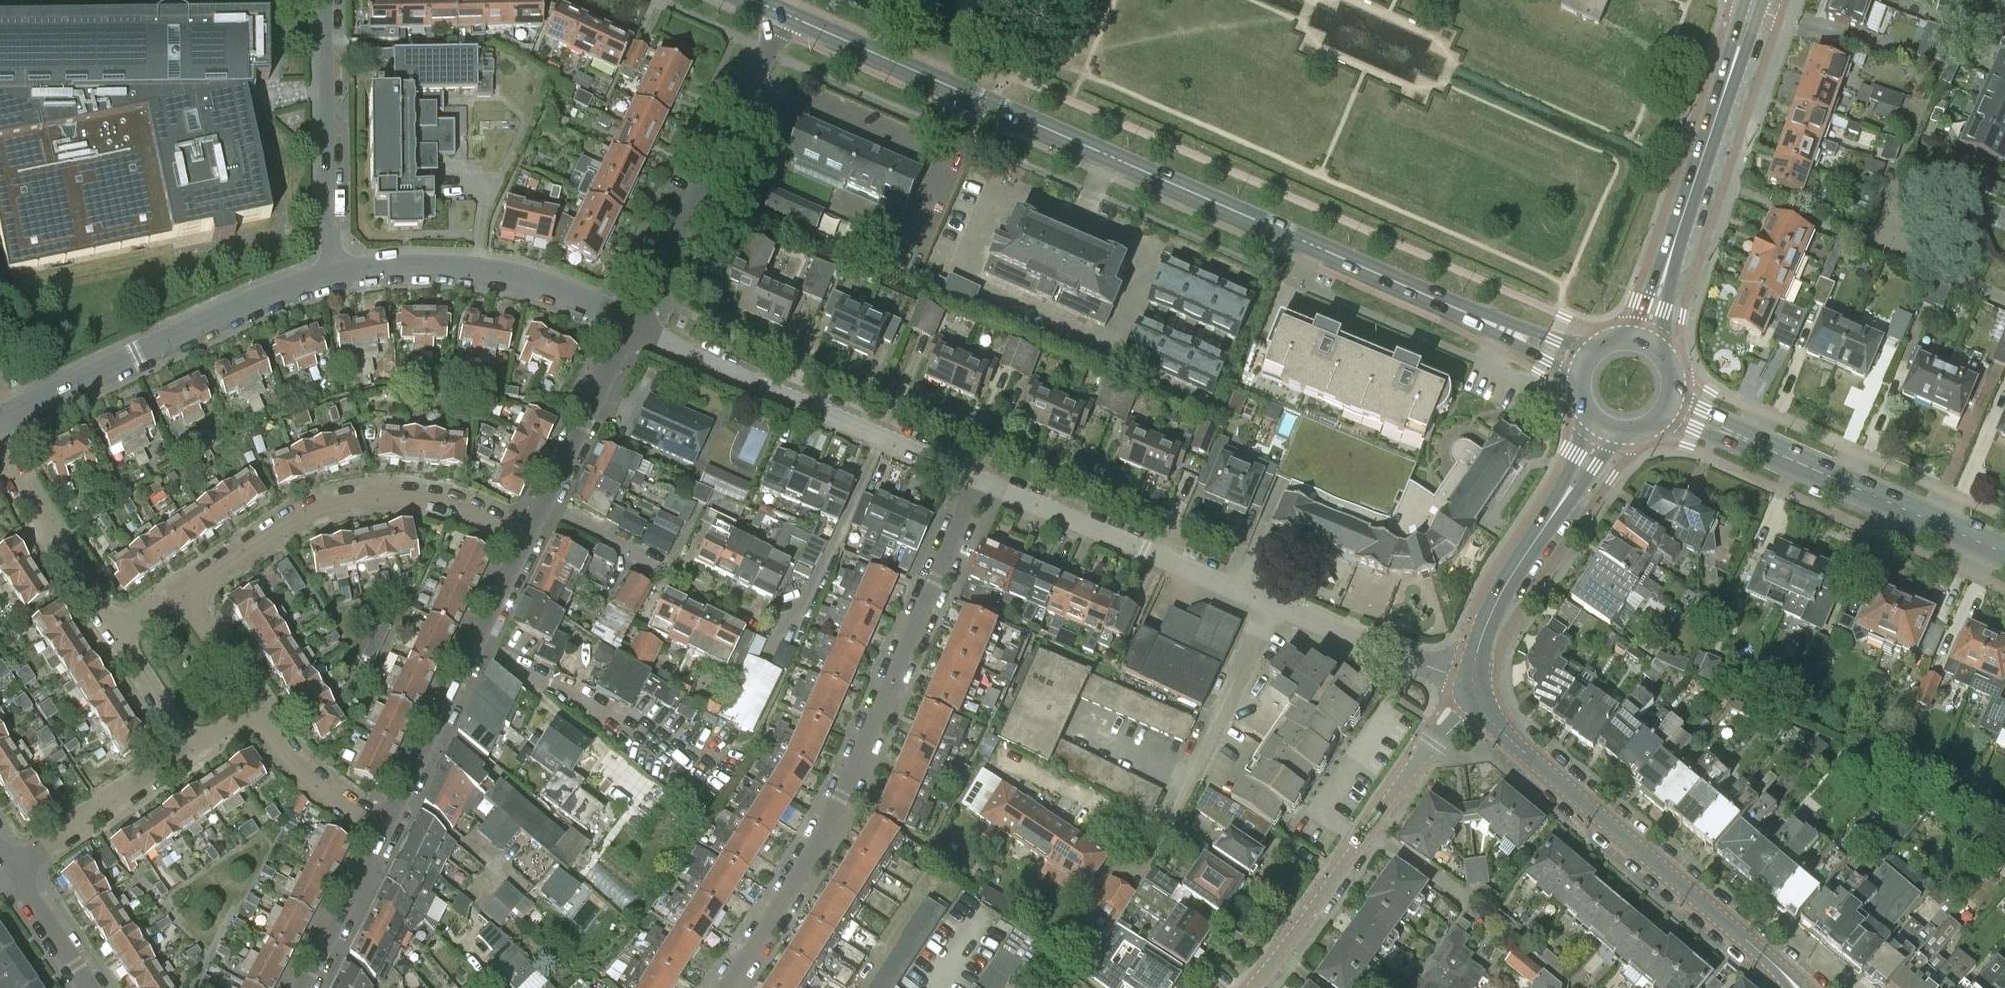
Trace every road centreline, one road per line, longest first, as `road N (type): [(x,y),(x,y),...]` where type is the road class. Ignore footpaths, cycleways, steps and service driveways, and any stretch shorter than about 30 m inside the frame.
road 1 (tertiary): [(784,14),(1583,364)]
road 2 (residential): [(723,987),(841,798),(978,478)]
road 3 (residential): [(1472,679),(1274,607),(978,478)]
road 4 (tertiary): [(1797,987),(1509,738),(1477,701)]
road 5 (residential): [(978,478),(660,341),(639,325)]
road 6 (tertiary): [(2004,553),(1667,404)]
road 7 (residential): [(1250,987),(1401,783),(1477,701)]
road 8 (tertiary): [(1653,347),(1764,0)]
road 9 (residential): [(190,583),(339,505),(436,501),(524,538)]
road 10 (residential): [(0,417),(330,276)]
road 11 (tertiary): [(1745,0),(1632,338)]
road 12 (residential): [(639,325),(784,14)]
road 13 (residential): [(386,821),(524,538)]
road 14 (residential): [(330,276),(326,0)]
road 15 (residential): [(2004,299),(1882,241),(1924,110)]
road 16 (residential): [(330,276),(437,266),(537,282),(586,302)]
road 17 (tertiary): [(1592,417),(1491,596),(1477,648)]
road 18 (tertiary): [(1477,648),(1617,430)]
road 19 (residential): [(21,877),(200,754)]
road 20 (residential): [(111,629),(0,449)]
road 21 (residential): [(540,509),(639,325)]
road 22 (residential): [(300,987),(386,821)]
road 23 (residential): [(386,821),(330,797),(290,759),(262,716)]
road 24 (residential): [(200,754),(111,629)]
road 25 (residential): [(190,583),(262,716)]
road 26 (residential): [(669,572),(540,509)]
road 27 (residential): [(93,987),(21,877)]

